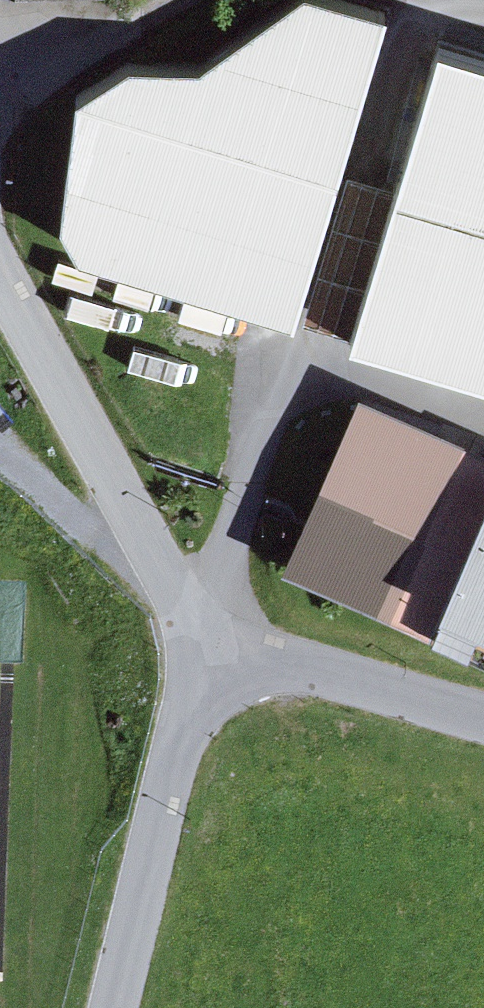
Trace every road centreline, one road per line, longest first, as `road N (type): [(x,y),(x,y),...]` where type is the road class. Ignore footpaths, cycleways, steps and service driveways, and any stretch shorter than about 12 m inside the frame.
road 1 (residential): [(0,280),(96,470),(209,640)]
road 2 (residential): [(120,1007),(209,640)]
road 3 (residential): [(209,640),(483,706)]
road 4 (track): [(0,119),(176,0)]

